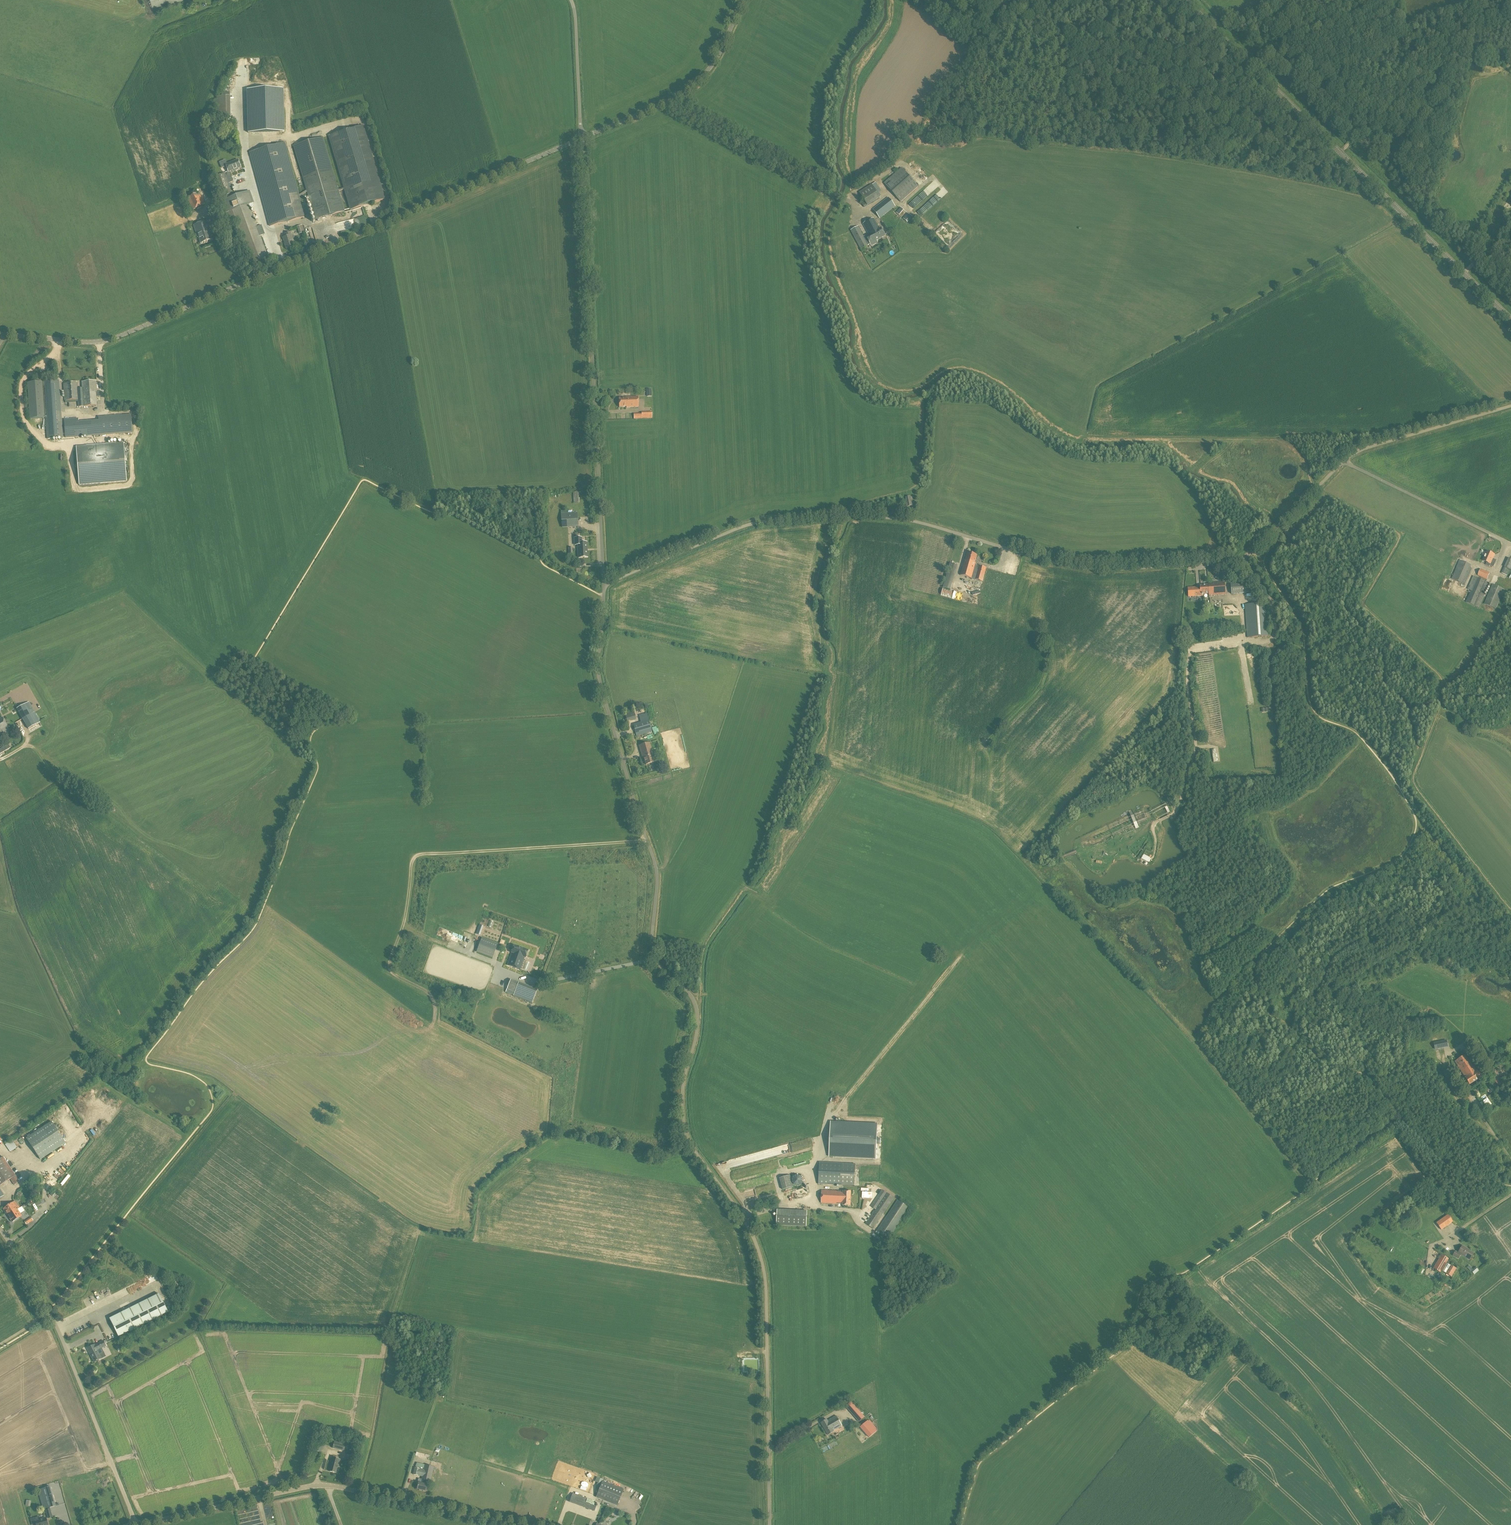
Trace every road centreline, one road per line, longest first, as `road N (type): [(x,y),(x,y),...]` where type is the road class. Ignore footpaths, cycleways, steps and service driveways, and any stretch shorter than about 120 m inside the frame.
road 1 (unclassified): [(768,1524),(761,1260),(742,1218),(682,1135),(697,1007),(653,951),(652,861),(600,687),(603,583)]
road 2 (unclassified): [(603,583),(748,524),(819,516),(911,520),(1080,568),(1232,562),(1357,451),(1510,405)]
road 3 (track): [(1310,1186),(1188,1034),(1027,863),(1089,795),(1140,769),(1179,735),(1188,691)]
road 4 (tertiary): [(3,334),(108,339),(582,138)]
road 5 (secondary): [(1510,319),(1187,0)]
road 6 (unclassified): [(603,583),(582,138)]
road 7 (tertiary): [(507,1524),(324,1484),(138,1524)]
road 8 (track): [(1416,820),(1451,862),(1443,908),(1430,923),(1383,925),(1337,953),(1317,992),(1318,1018),(1360,1039),(1365,1073)]
road 9 (track): [(1244,557),(1271,604),(1275,634),(1270,641),(1193,650),(1186,680),(1194,755),(1179,804),(1153,817)]
road 10 (track): [(1193,1040),(1215,999),(1208,966),(1162,906),(1139,898),(1177,888),(1207,865),(1205,824),(1182,798)]
road 11 (unclassified): [(135,1524),(68,1352),(0,1228)]
road 12 (track): [(1251,65),(1226,69),(1201,55),(1123,37),(1087,43),(1049,33),(1027,0)]
road 13 (tertiary): [(582,138),(670,102),(701,79),(743,0)]
road 14 (unclassified): [(582,138),(571,0)]
road 15 (track): [(1270,641),(1281,778)]

